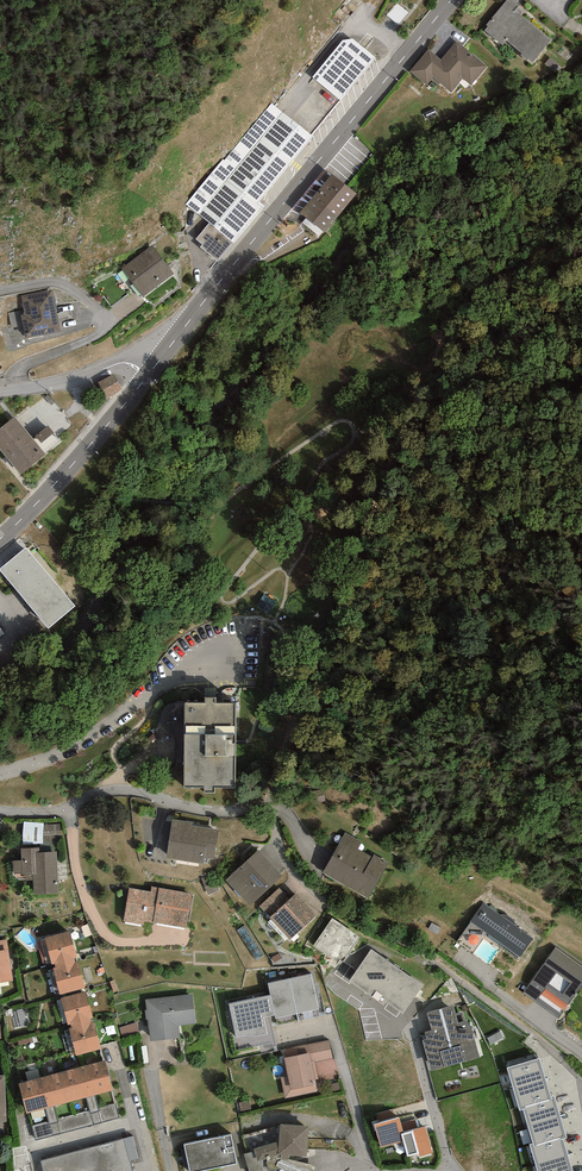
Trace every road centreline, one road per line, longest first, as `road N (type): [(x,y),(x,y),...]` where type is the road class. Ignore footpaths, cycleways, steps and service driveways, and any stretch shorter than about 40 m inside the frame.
road 1 (tertiary): [(451,0),(149,375)]
road 2 (track): [(272,806),(312,665),(338,623),(374,496),(408,423)]
road 3 (residential): [(330,904),(290,866),(272,806),(220,812),(125,789),(54,811),(0,811)]
road 4 (tertiary): [(149,375),(0,539)]
road 5 (residential): [(149,375),(121,362),(0,392)]
road 6 (residential): [(581,1055),(463,961)]

